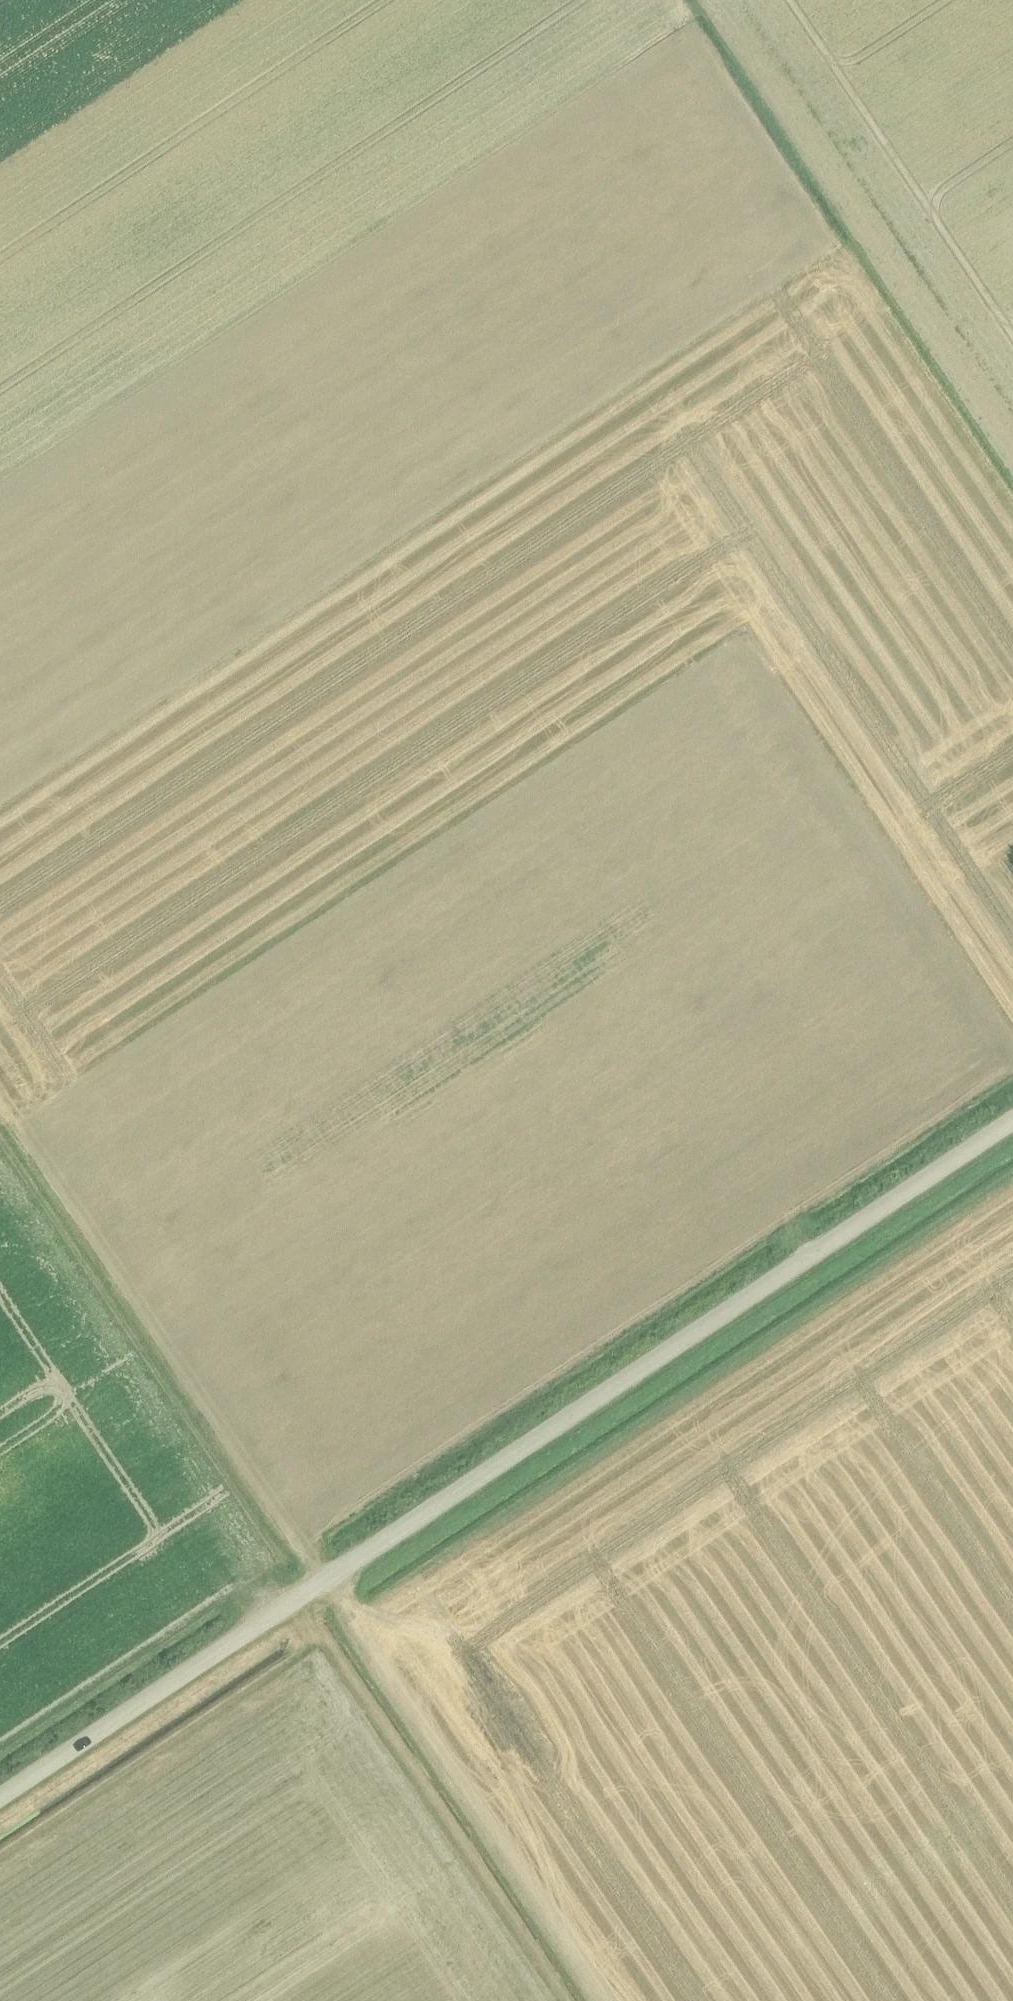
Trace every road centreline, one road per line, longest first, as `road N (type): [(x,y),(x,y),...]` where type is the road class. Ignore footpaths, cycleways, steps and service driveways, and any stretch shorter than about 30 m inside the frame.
road 1 (unclassified): [(0,1796),(1012,1117)]

